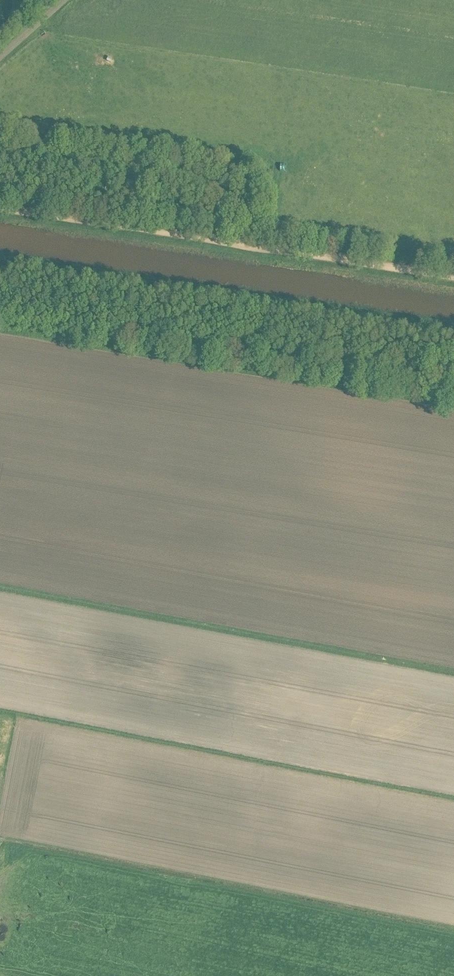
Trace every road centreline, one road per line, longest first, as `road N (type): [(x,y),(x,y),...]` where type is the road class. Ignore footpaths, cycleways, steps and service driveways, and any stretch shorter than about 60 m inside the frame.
road 1 (track): [(453,336),(0,267)]
road 2 (track): [(453,277),(0,210)]

